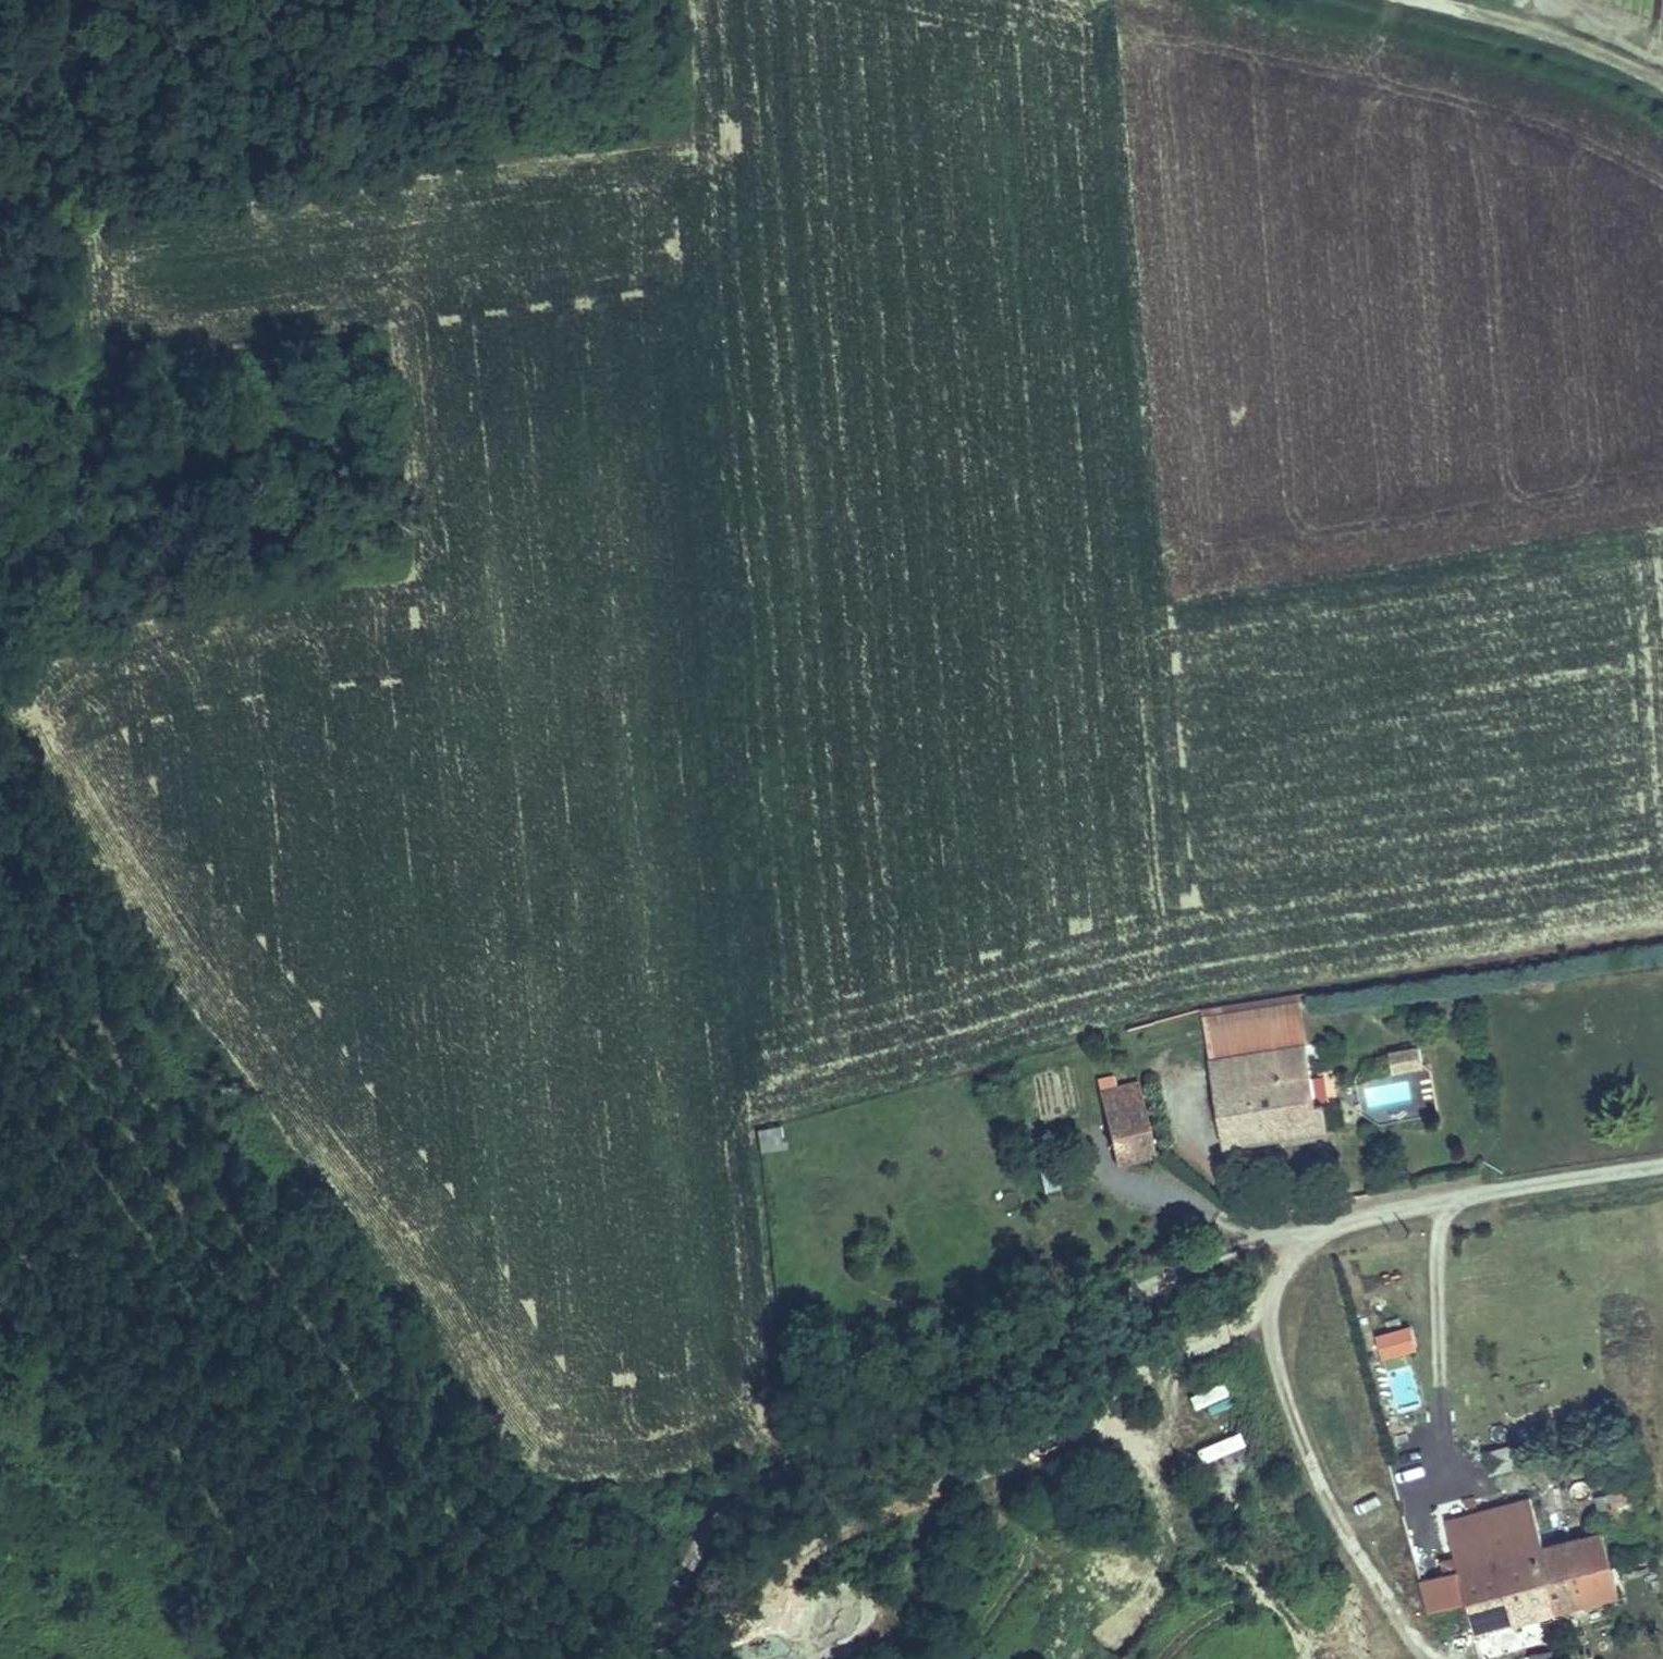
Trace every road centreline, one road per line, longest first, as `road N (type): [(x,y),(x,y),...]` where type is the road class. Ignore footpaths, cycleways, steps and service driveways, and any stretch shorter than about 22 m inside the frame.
road 1 (track): [(1662,78),(1577,40),(1429,0)]

